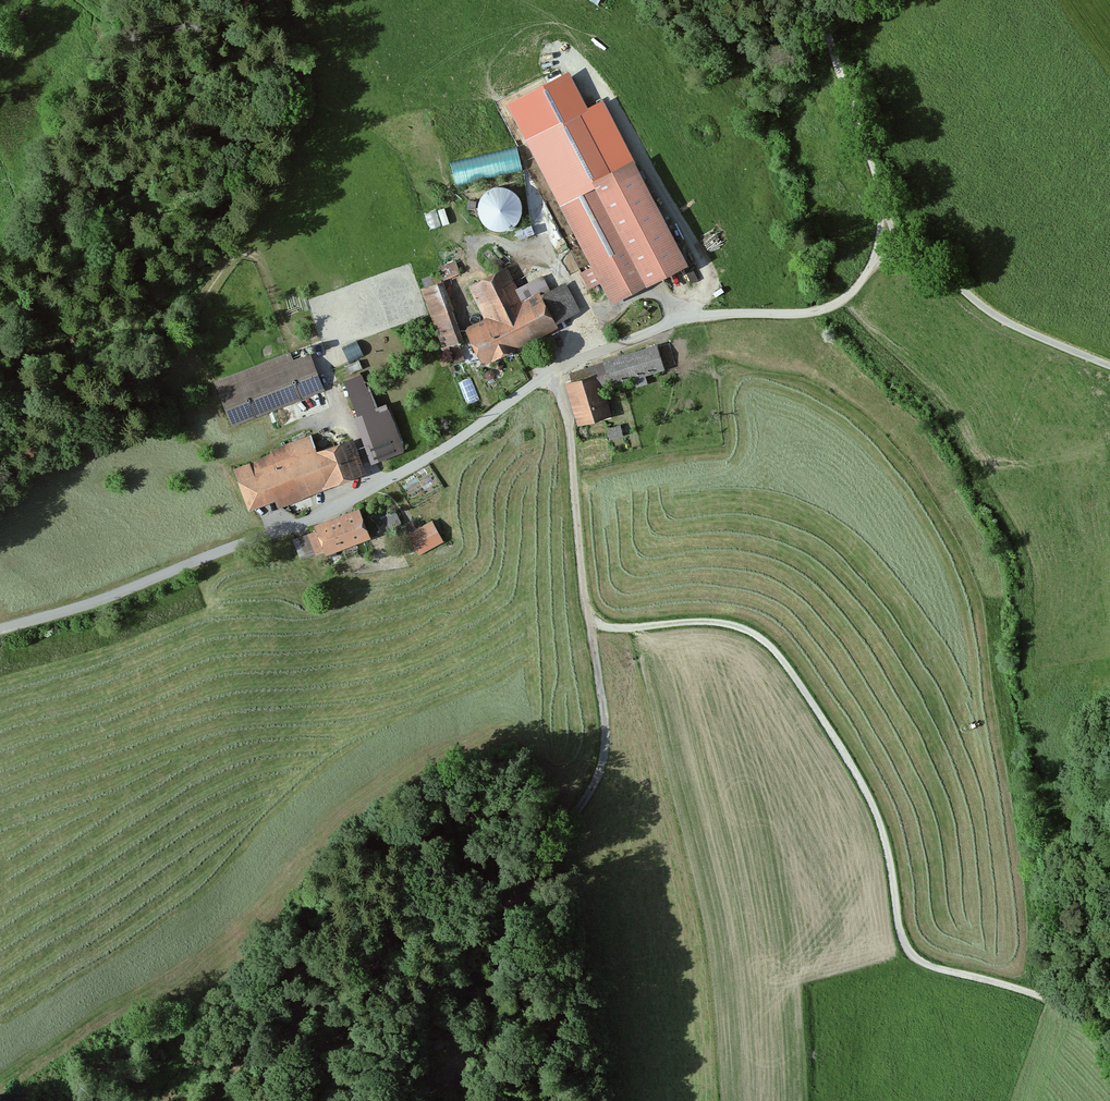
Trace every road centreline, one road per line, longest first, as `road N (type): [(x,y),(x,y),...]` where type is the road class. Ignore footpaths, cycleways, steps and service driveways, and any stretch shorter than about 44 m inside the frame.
road 1 (unclassified): [(0,629),(99,601),(351,498),(425,460),(583,356),(690,318),(829,307),(855,288),(889,242),(1002,320),(1109,366)]
road 2 (track): [(549,372),(568,423),(605,751),(596,784),(544,857),(536,887),(582,1100)]
road 3 (track): [(817,0),(874,169),(889,242)]

